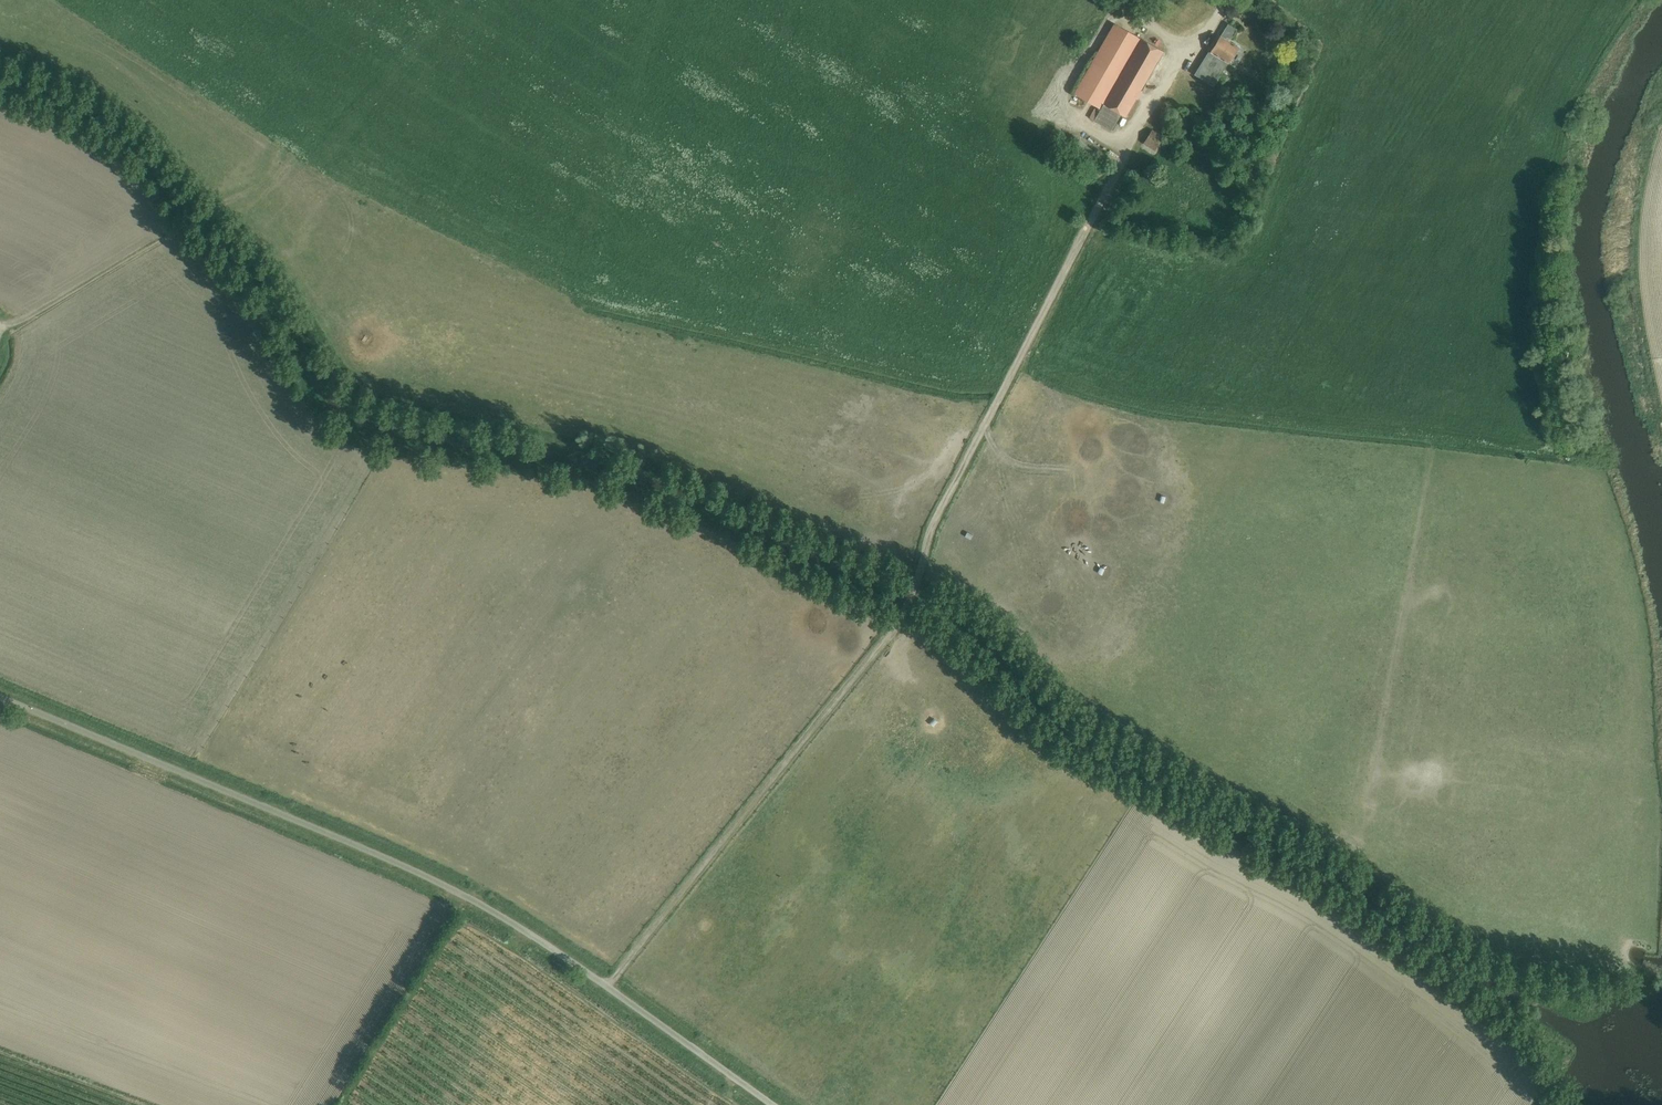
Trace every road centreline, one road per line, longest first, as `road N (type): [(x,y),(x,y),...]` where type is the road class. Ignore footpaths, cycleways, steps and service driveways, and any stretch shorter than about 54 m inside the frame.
road 1 (track): [(1224,0),(1161,88),(931,520),(924,571),(883,640),(605,986)]
road 2 (unclassified): [(772,1104),(455,891),(0,697)]
road 3 (track): [(259,199),(238,211),(208,212),(0,327)]

